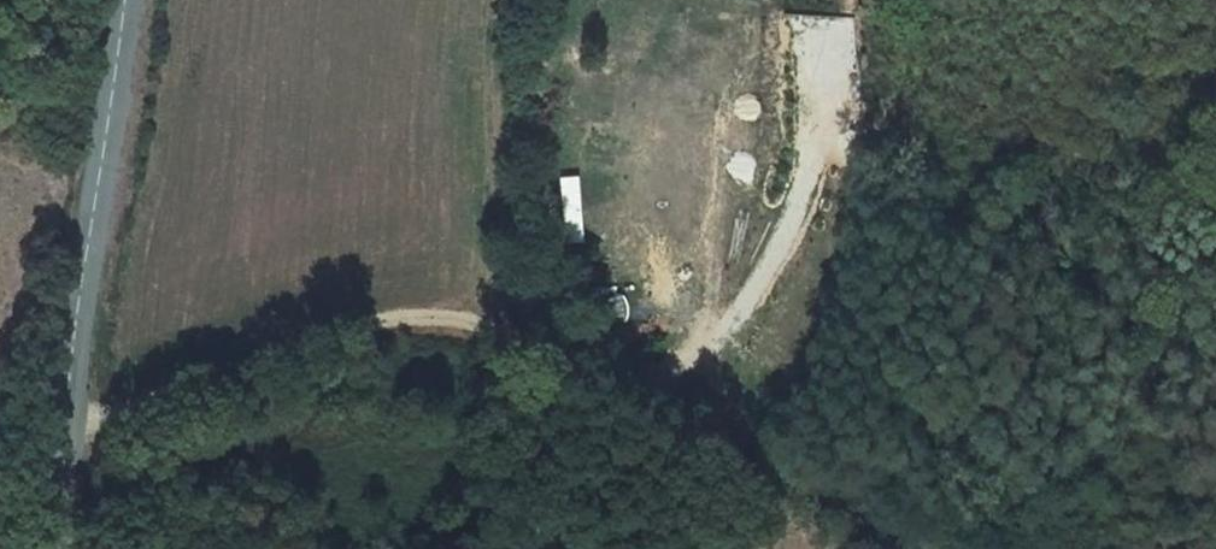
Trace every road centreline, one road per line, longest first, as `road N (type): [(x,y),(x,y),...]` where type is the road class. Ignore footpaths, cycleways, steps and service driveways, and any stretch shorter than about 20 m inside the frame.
road 1 (track): [(0,458),(341,331),(415,315),(460,316),(577,361),(736,465),(897,548)]
road 2 (tertiary): [(121,0),(66,429),(67,548)]

